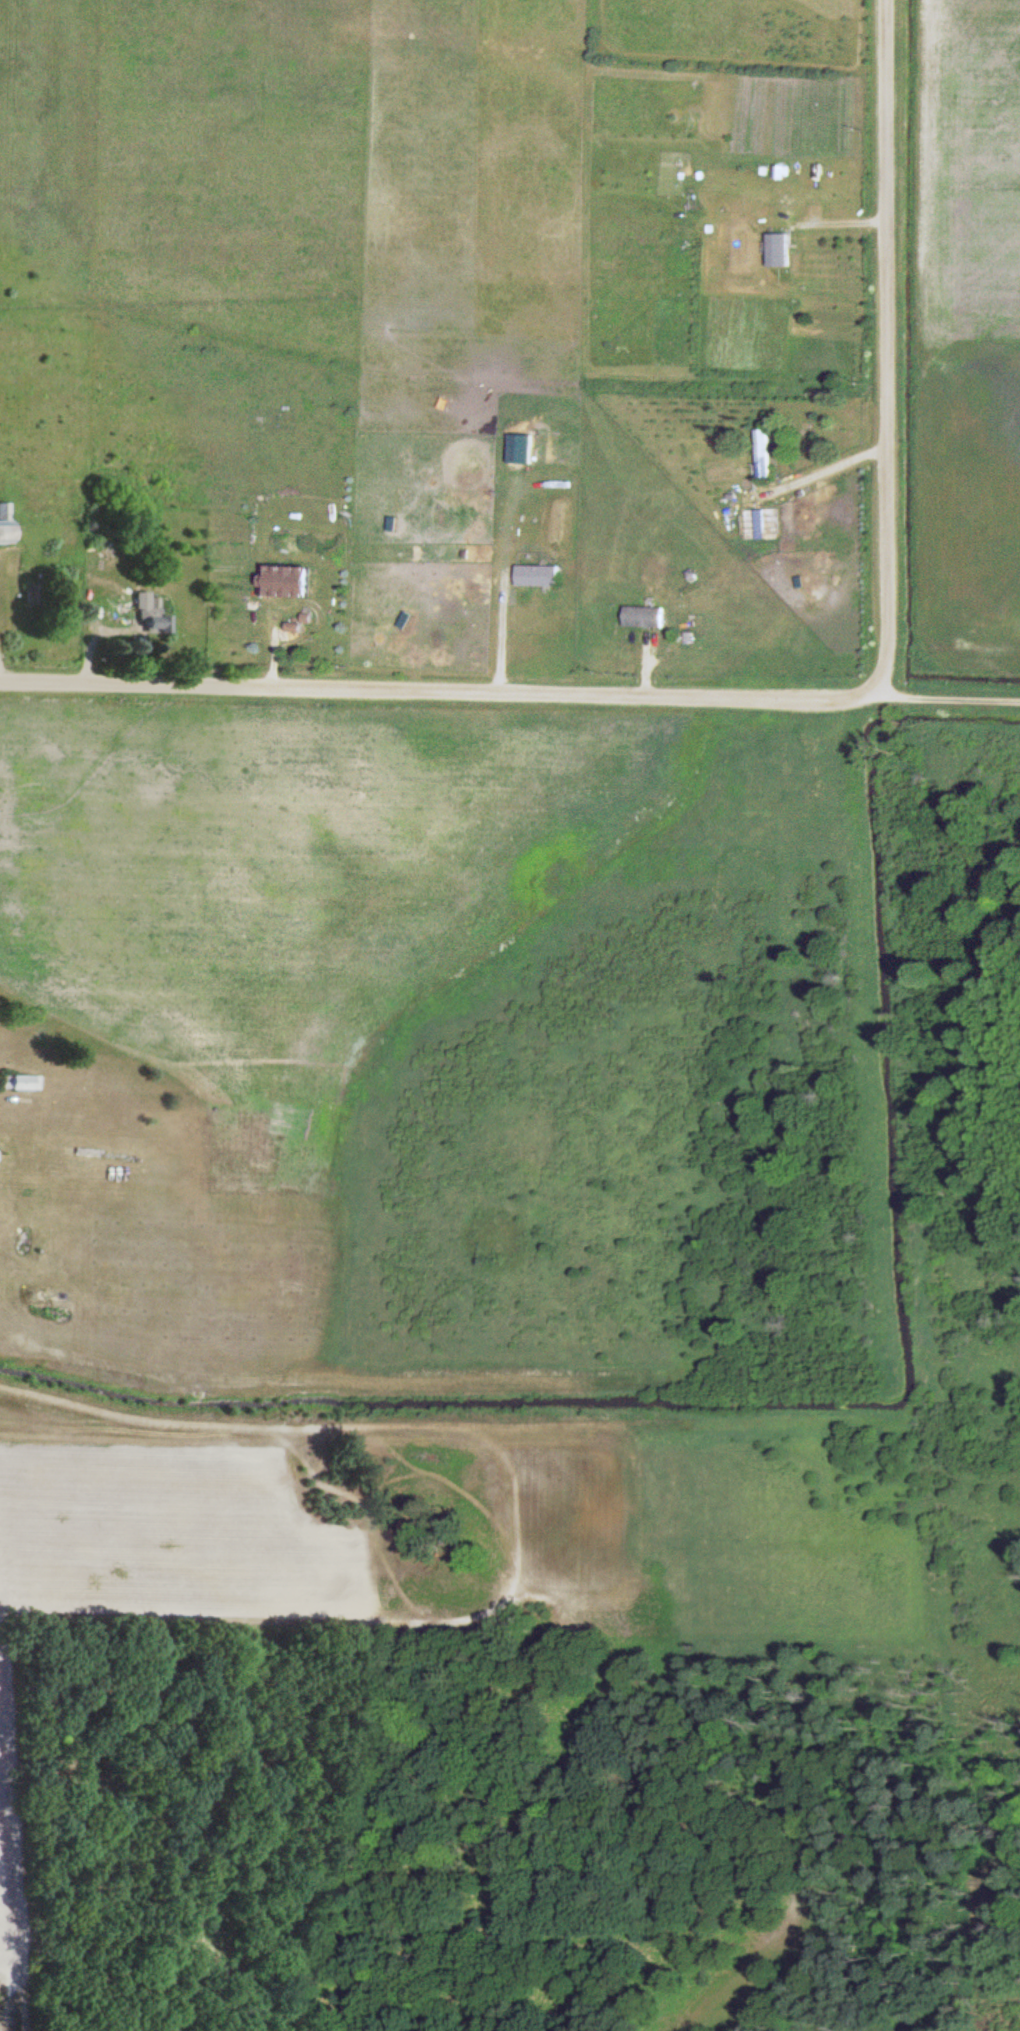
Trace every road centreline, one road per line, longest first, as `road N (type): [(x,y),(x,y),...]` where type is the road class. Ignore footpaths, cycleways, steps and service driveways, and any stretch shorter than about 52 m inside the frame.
road 1 (residential): [(875,694),(828,701),(0,685)]
road 2 (residential): [(875,694),(890,636),(889,0)]
road 3 (track): [(1019,698),(875,694)]

